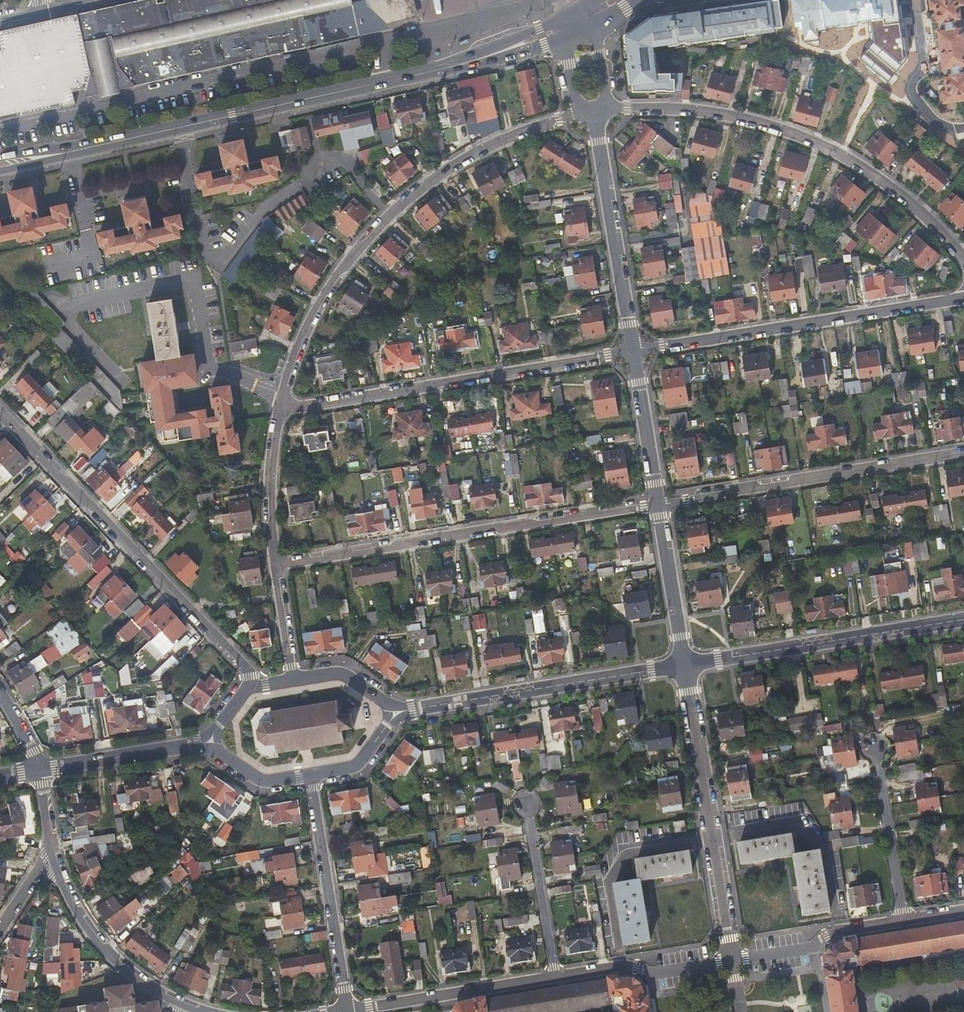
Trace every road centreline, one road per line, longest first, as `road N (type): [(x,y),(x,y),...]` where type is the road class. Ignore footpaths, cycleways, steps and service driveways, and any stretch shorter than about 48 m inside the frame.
road 1 (residential): [(280,410),(338,272),(393,211),(483,147),(578,114)]
road 2 (residential): [(608,110),(724,112),(820,142),(884,181),(963,259)]
road 3 (primary): [(450,67),(68,152)]
road 4 (residential): [(660,501),(275,564)]
road 5 (residential): [(0,410),(239,660),(248,688)]
road 6 (residential): [(633,354),(280,410)]
road 7 (residential): [(633,354),(963,298)]
road 8 (residential): [(660,501),(963,451)]
road 9 (residential): [(686,665),(732,961)]
road 10 (residential): [(686,665),(963,619)]
road 11 (residential): [(411,710),(686,665)]
road 12 (residential): [(594,112),(633,354)]
road 13 (residential): [(311,776),(348,1011)]
road 14 (residential): [(200,1011),(101,945),(52,857)]
road 15 (residential): [(555,979),(348,1011)]
road 16 (residential): [(878,744),(903,923)]
road 17 (residential): [(732,961),(555,979)]
road 18 (residential): [(528,805),(555,979)]
road 19 (residential): [(732,961),(903,923)]
road 20 (residential): [(660,501),(686,665)]
road 21 (residential): [(41,770),(198,745)]
road 22 (residential): [(275,564),(280,410)]
road 23 (residential): [(633,354),(660,501)]
road 24 (primary): [(563,17),(450,67)]

